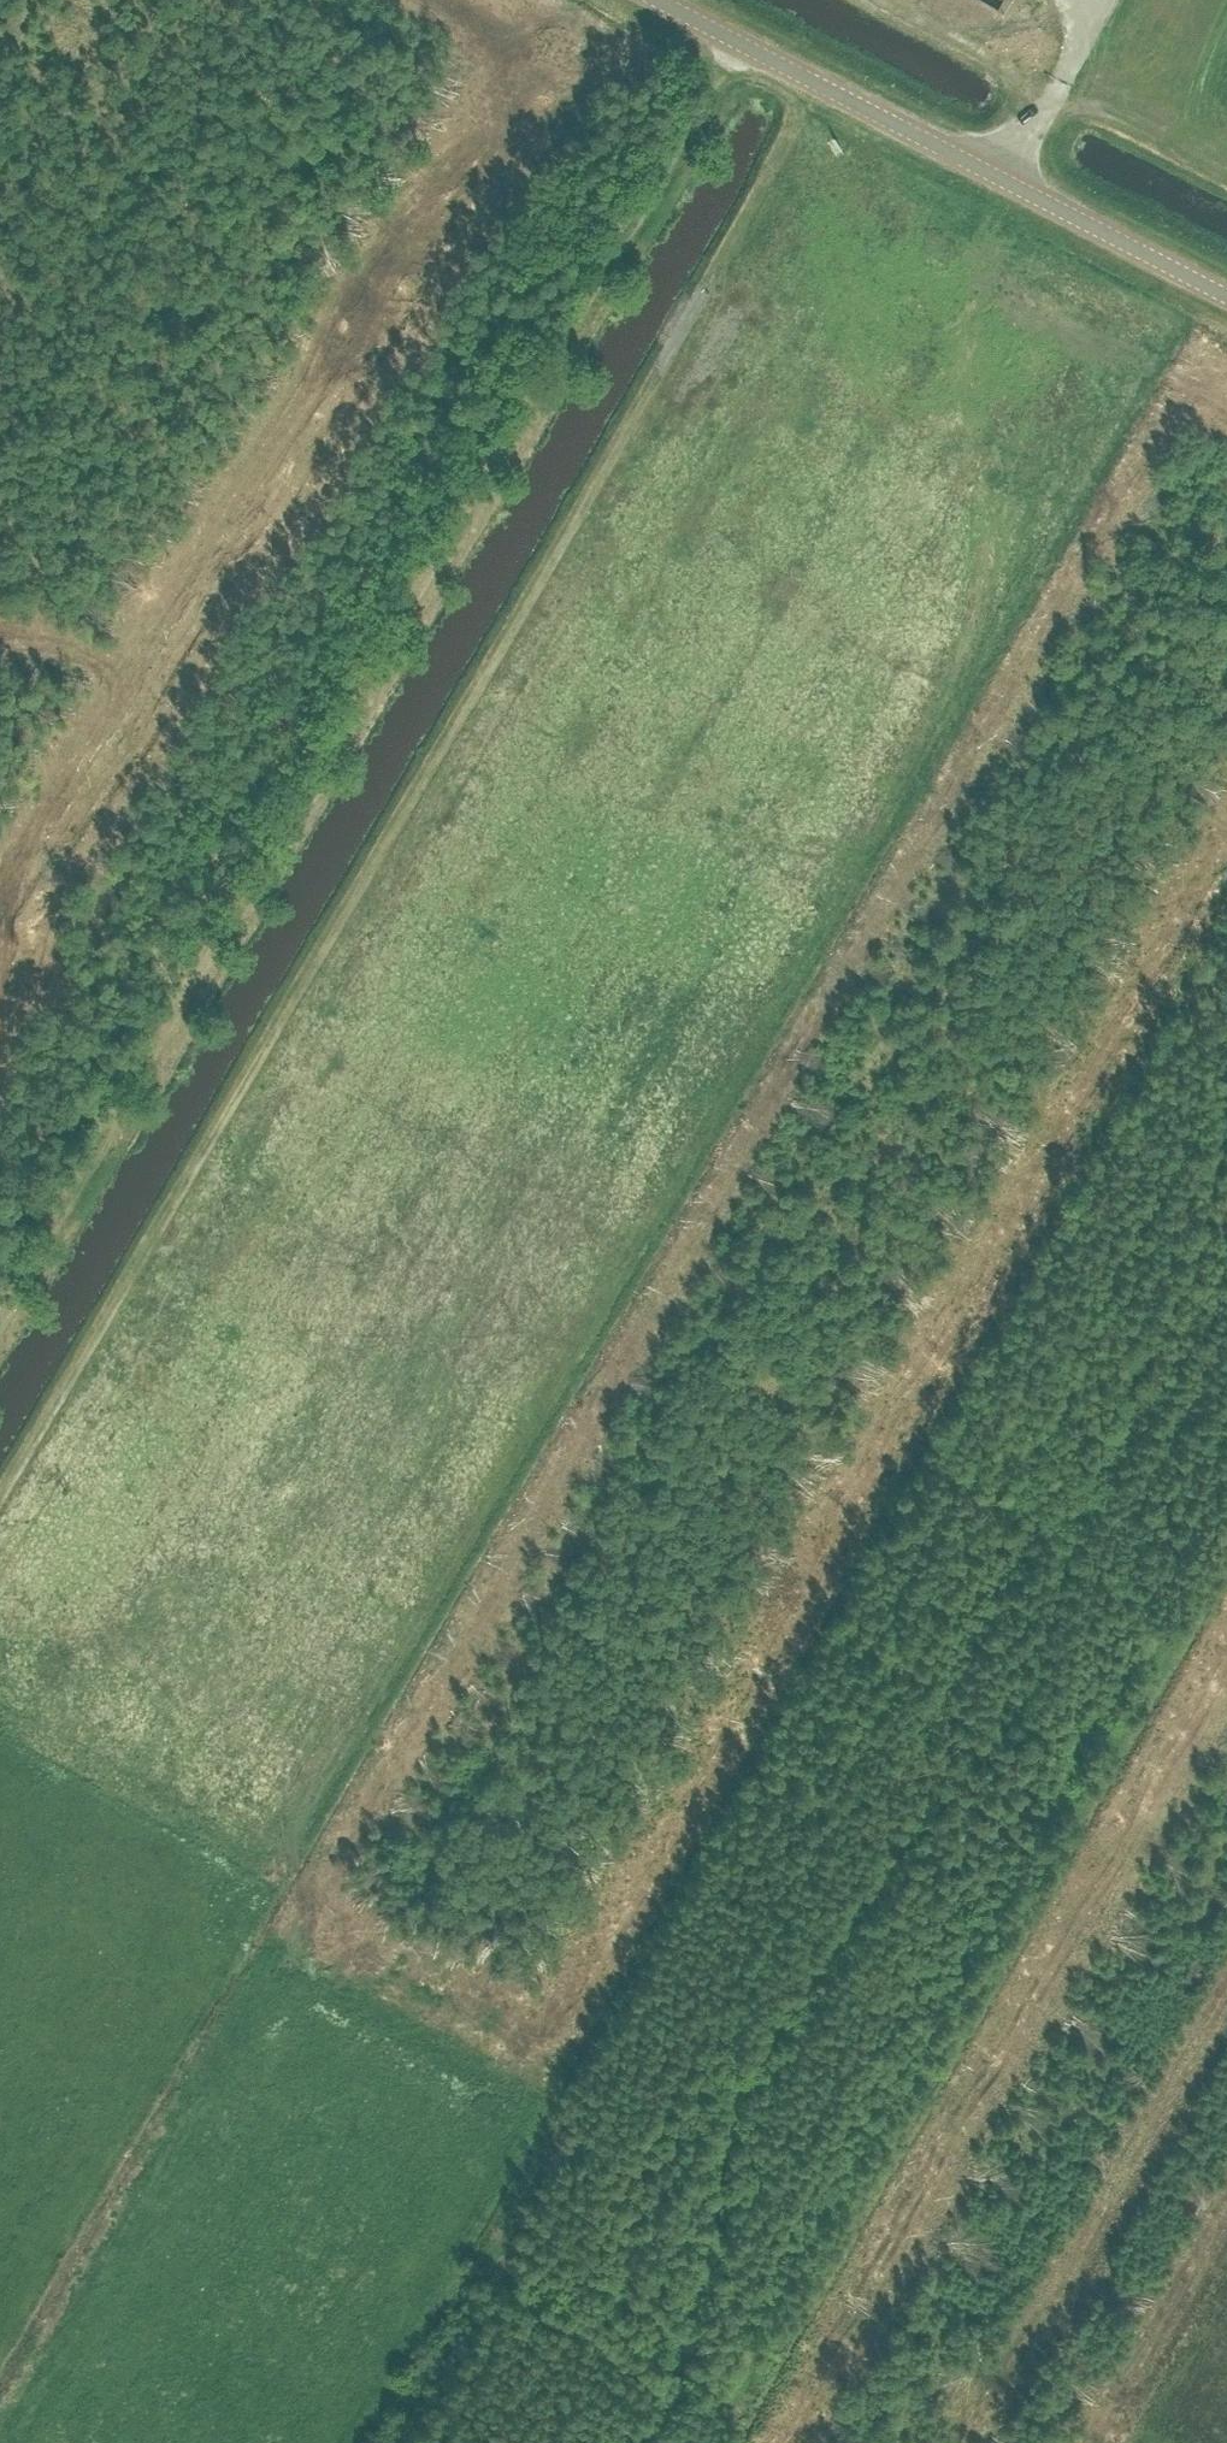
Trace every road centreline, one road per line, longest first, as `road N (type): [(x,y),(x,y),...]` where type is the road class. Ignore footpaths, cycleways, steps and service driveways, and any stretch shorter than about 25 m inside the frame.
road 1 (unclassified): [(1226,296),(661,0)]
road 2 (track): [(874,0),(1055,94),(1226,167)]

